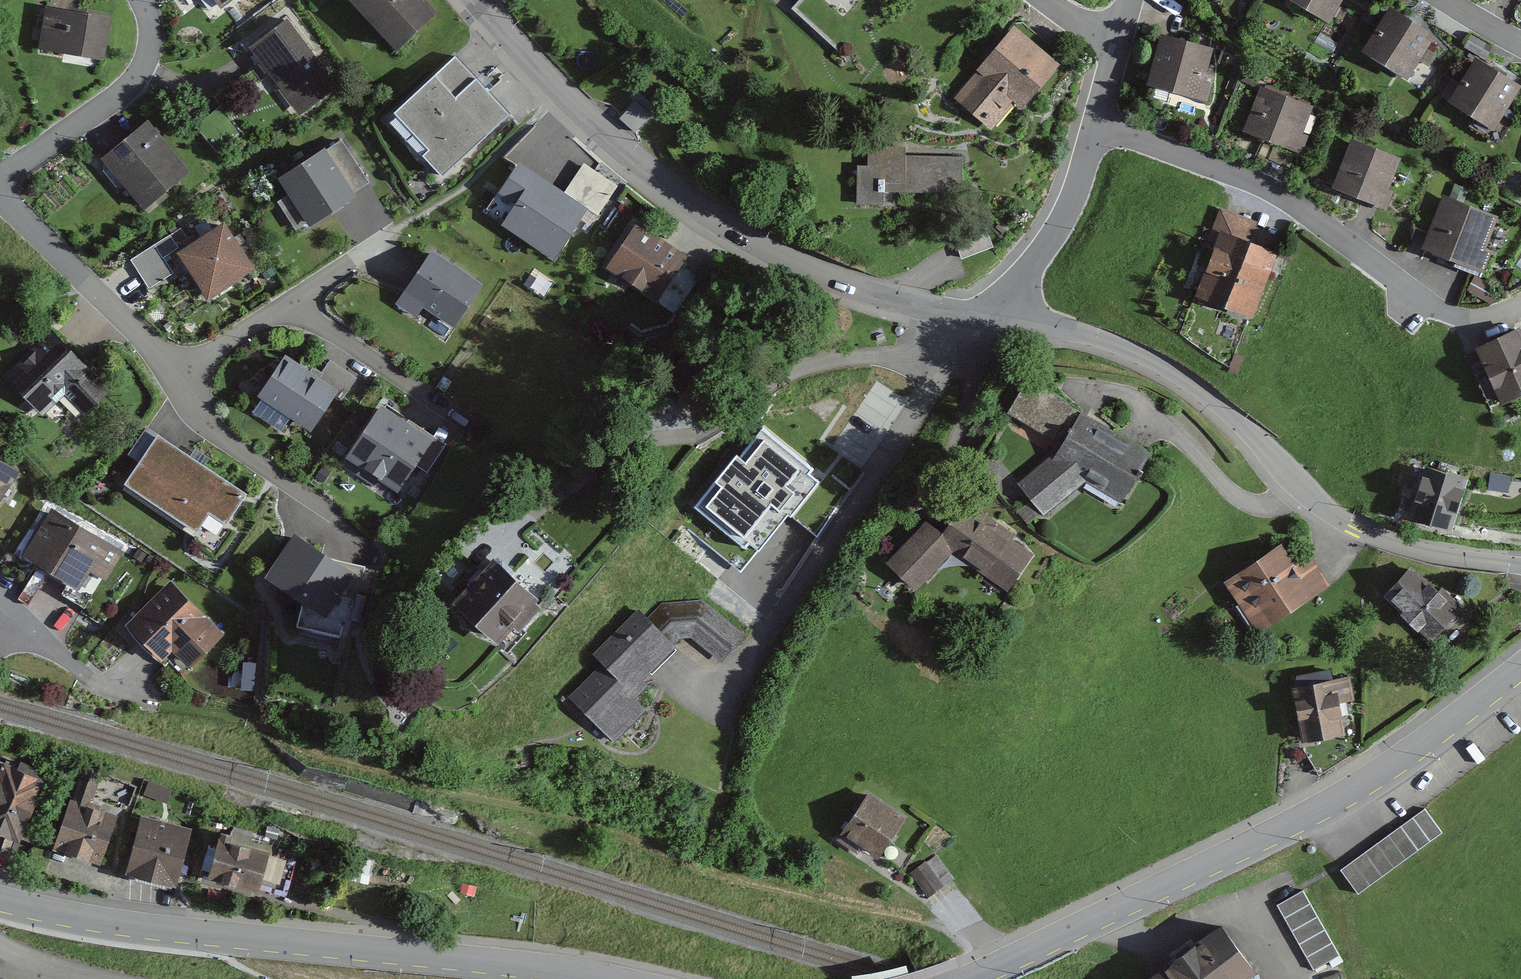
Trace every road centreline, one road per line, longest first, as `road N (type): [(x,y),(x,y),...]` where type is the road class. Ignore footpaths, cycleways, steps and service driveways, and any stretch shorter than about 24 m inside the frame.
road 1 (secondary): [(970,978),(1346,794),(1520,671)]
road 2 (residential): [(475,0),(565,98),(697,211),(767,251),(877,297),(985,323)]
road 3 (residential): [(985,323),(1084,335),(1133,350),(1183,376),(1357,530),(1448,556),(1520,565)]
road 4 (secondary): [(0,899),(229,937),(600,978)]
road 5 (residential): [(985,323),(952,349),(728,692),(684,673)]
road 6 (residential): [(1096,127),(1221,170),(1321,222),(1435,312),(1483,327),(1520,312)]
road 7 (residential): [(0,192),(175,378)]
road 8 (residential): [(0,170),(131,84),(148,53),(142,0)]
road 9 (residential): [(175,378),(253,464),(352,528)]
road 10 (residential): [(985,323),(1052,244),(1096,127)]
road 11 (residential): [(288,306),(469,426)]
road 12 (residential): [(0,588),(99,684),(146,695)]
road 13 (residential): [(175,378),(288,306)]

